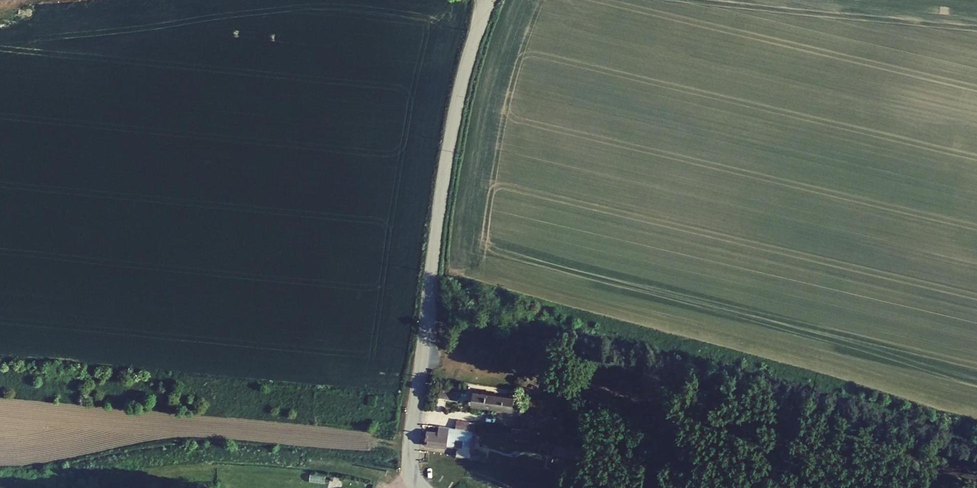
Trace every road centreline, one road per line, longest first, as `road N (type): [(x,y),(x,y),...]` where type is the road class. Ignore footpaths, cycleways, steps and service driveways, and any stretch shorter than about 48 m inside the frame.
road 1 (unclassified): [(489,0),(458,98),(440,197),(409,452),(421,487)]

